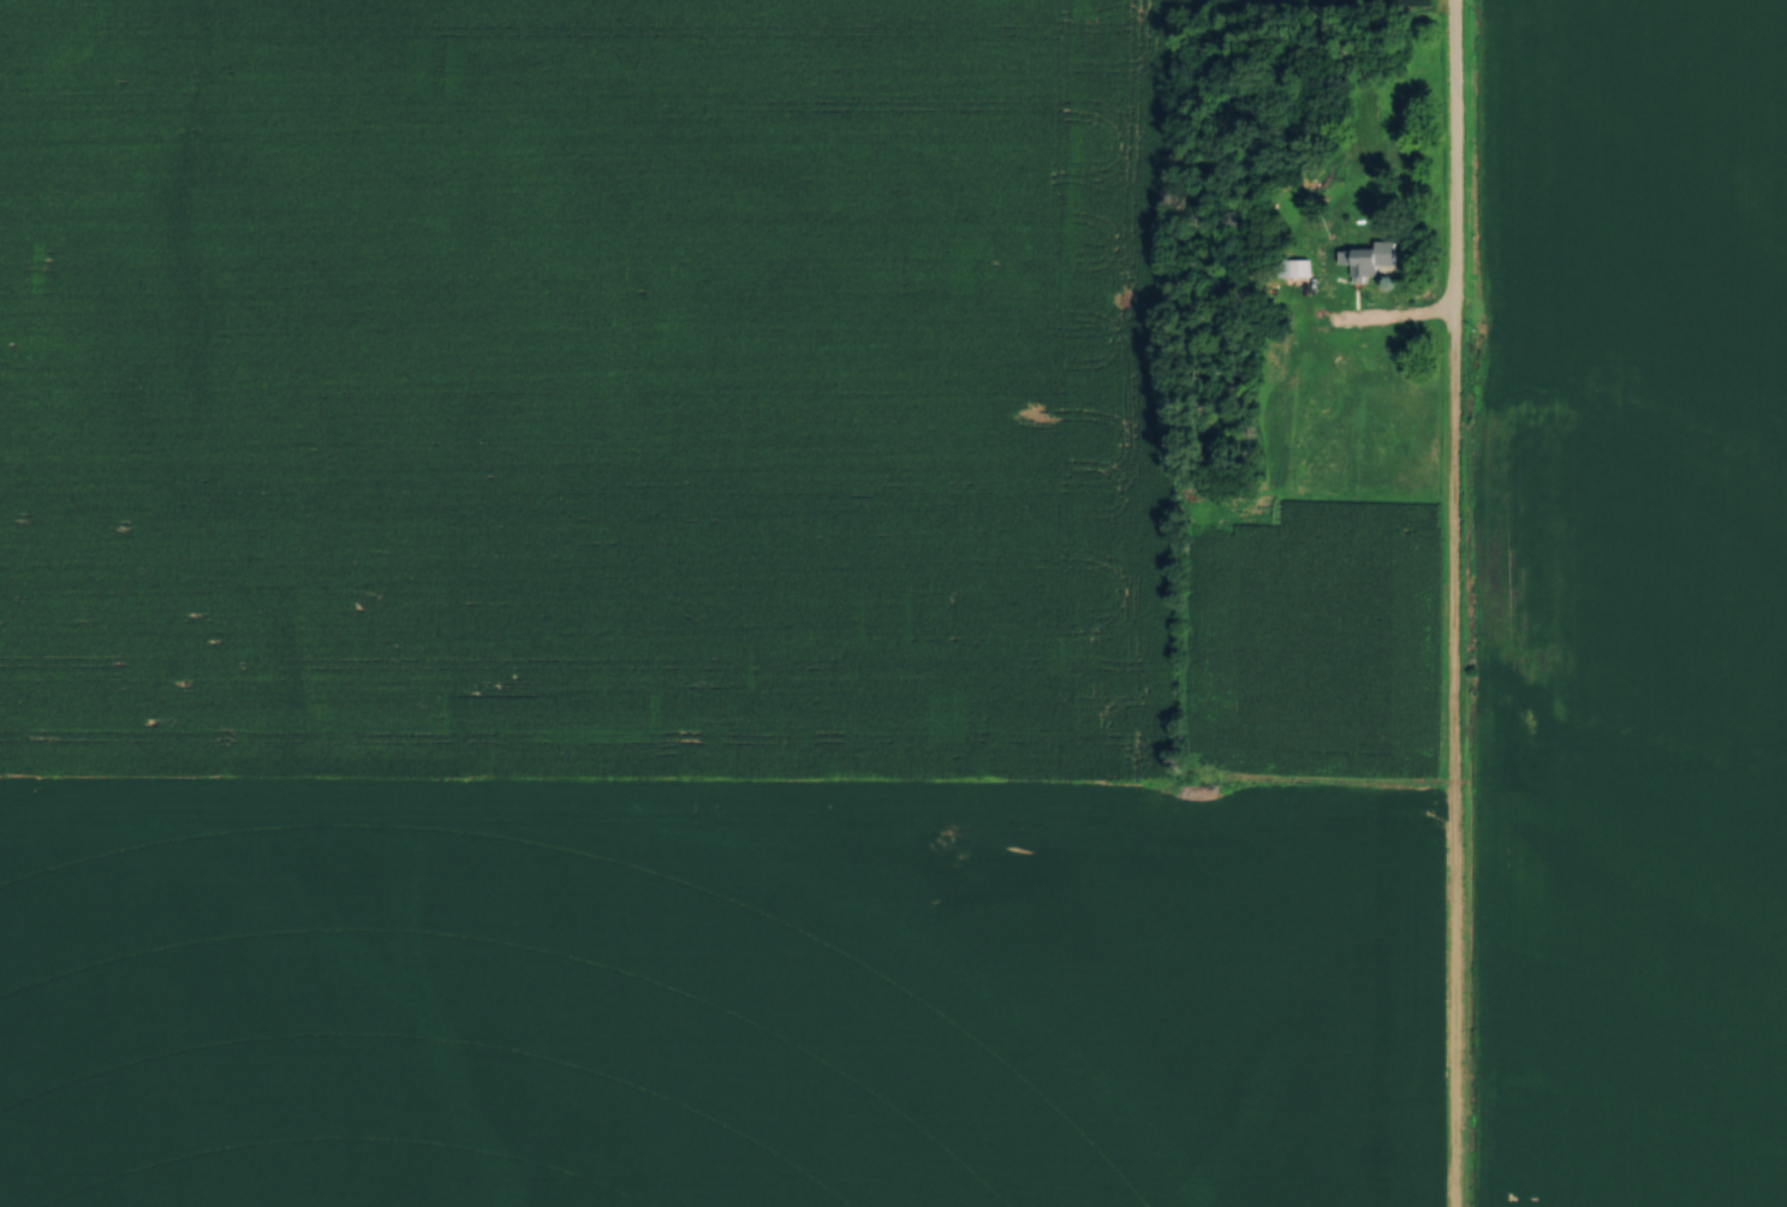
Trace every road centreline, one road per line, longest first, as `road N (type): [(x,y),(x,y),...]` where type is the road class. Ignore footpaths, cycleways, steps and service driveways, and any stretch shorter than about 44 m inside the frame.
road 1 (residential): [(1448,1206),(1450,0)]

